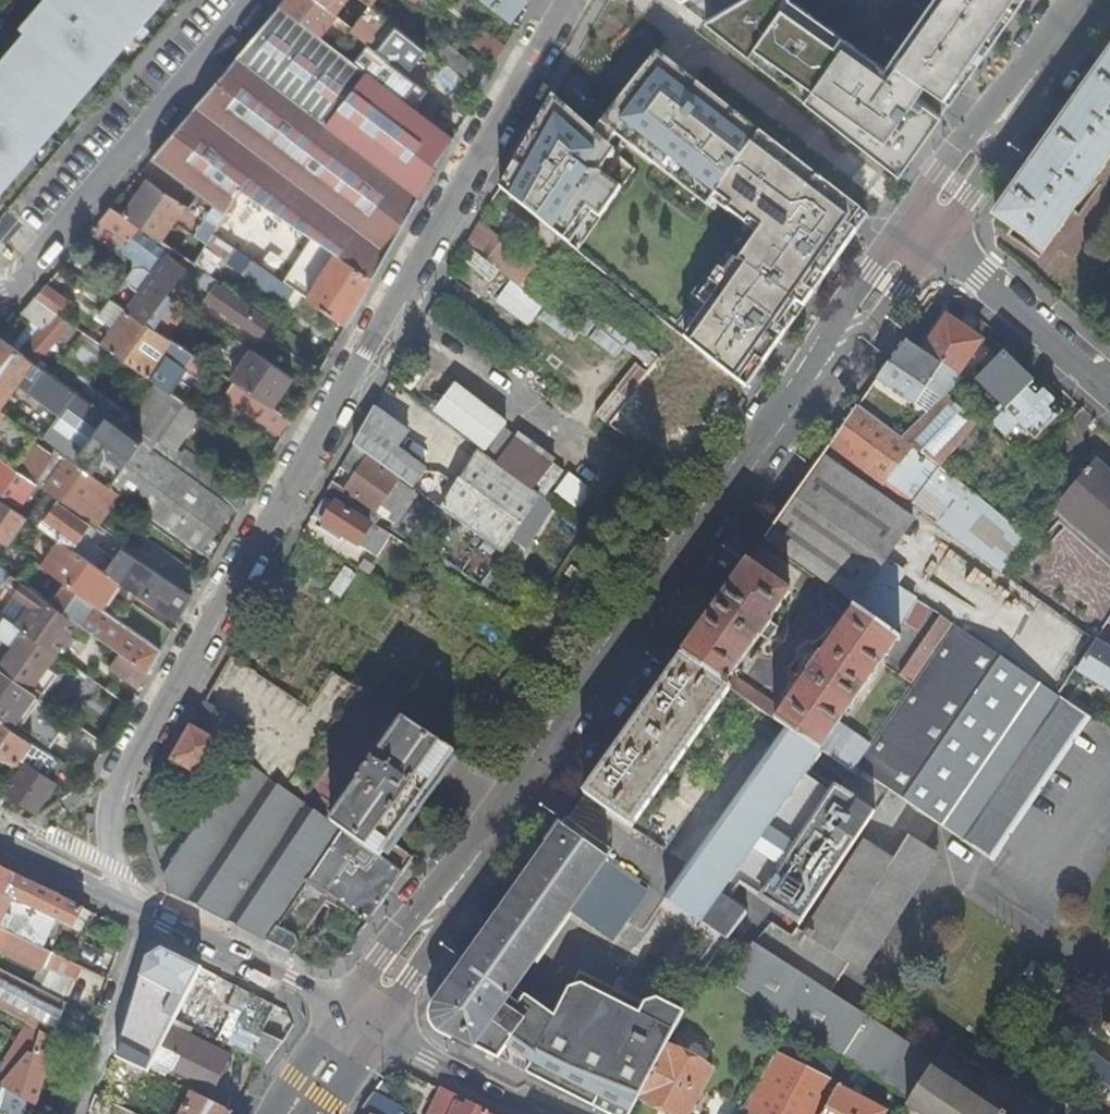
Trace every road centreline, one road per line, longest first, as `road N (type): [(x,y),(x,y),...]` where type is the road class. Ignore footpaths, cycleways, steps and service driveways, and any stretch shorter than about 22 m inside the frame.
road 1 (residential): [(121,902),(116,800),(566,0)]
road 2 (secondary): [(928,224),(359,1021)]
road 3 (residential): [(254,0),(0,294)]
road 4 (secondary): [(1085,0),(928,224)]
road 5 (residential): [(359,1021),(121,902)]
road 6 (unclassified): [(1109,387),(928,224)]
road 7 (residential): [(544,1113),(359,1021)]
road 8 (residential): [(121,902),(0,840)]

